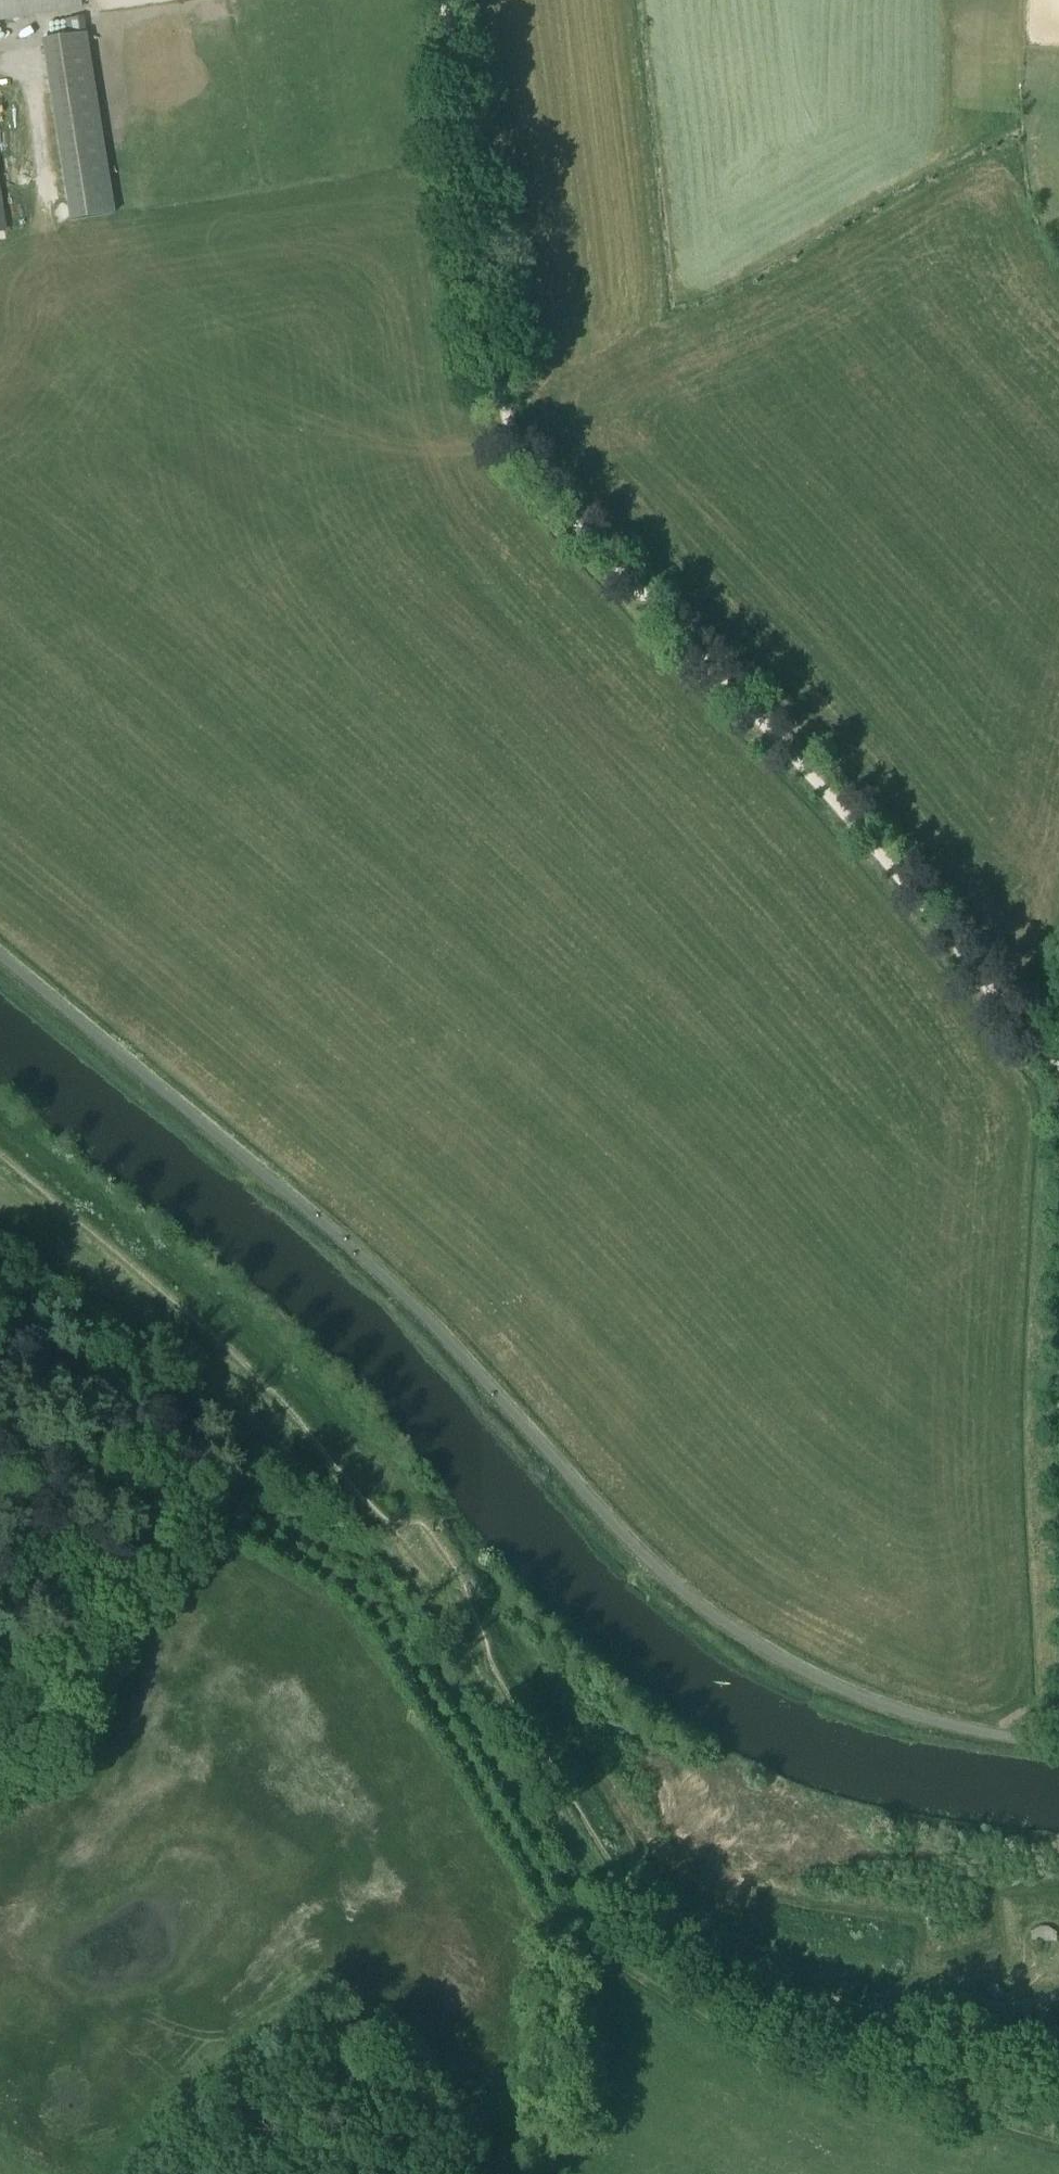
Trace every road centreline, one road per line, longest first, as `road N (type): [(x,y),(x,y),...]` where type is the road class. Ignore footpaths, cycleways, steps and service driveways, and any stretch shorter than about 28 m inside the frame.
road 1 (track): [(1058,2149),(781,2071),(567,1932),(389,1634),(354,1592),(188,1500),(152,1466),(0,1437)]
road 2 (track): [(1058,1061),(1024,1035),(813,779),(557,501),(514,442),(447,0)]

